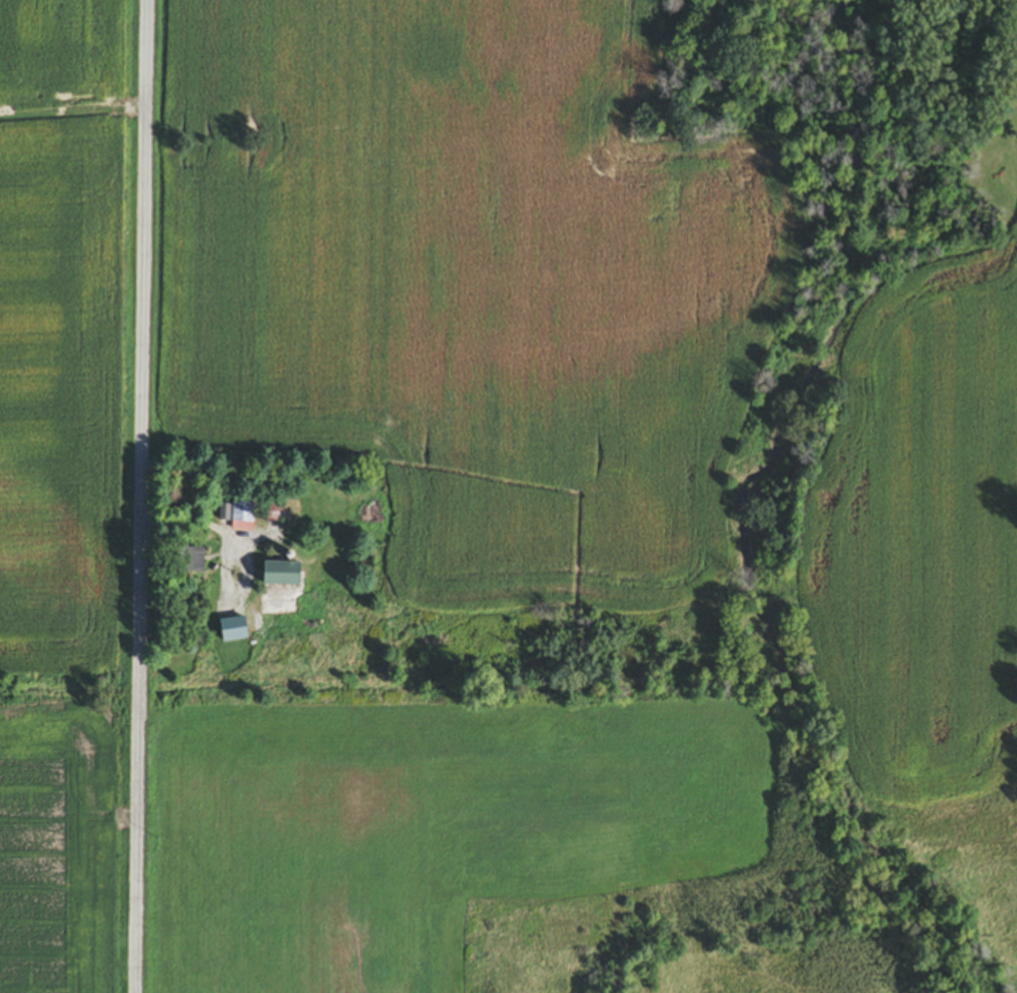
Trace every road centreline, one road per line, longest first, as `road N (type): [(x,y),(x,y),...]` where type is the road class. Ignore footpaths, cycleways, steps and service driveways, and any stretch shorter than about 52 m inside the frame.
road 1 (residential): [(138,992),(148,0)]
road 2 (track): [(147,109),(0,119)]

